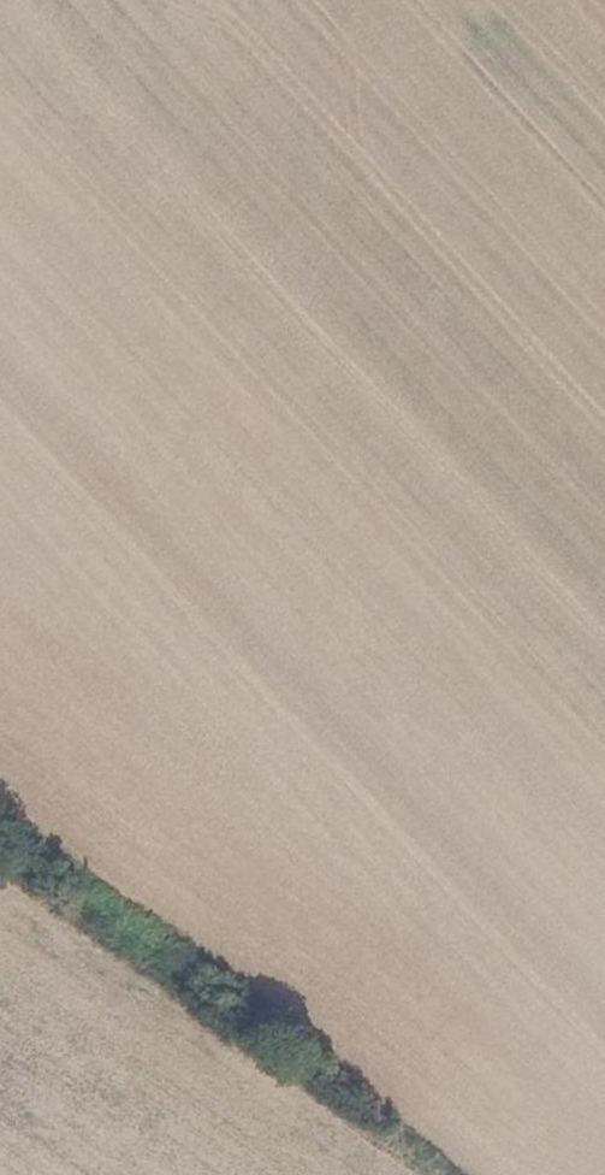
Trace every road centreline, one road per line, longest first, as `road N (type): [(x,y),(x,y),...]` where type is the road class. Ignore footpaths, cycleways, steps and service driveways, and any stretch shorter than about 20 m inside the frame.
road 1 (track): [(0,838),(375,1102),(494,1174)]

